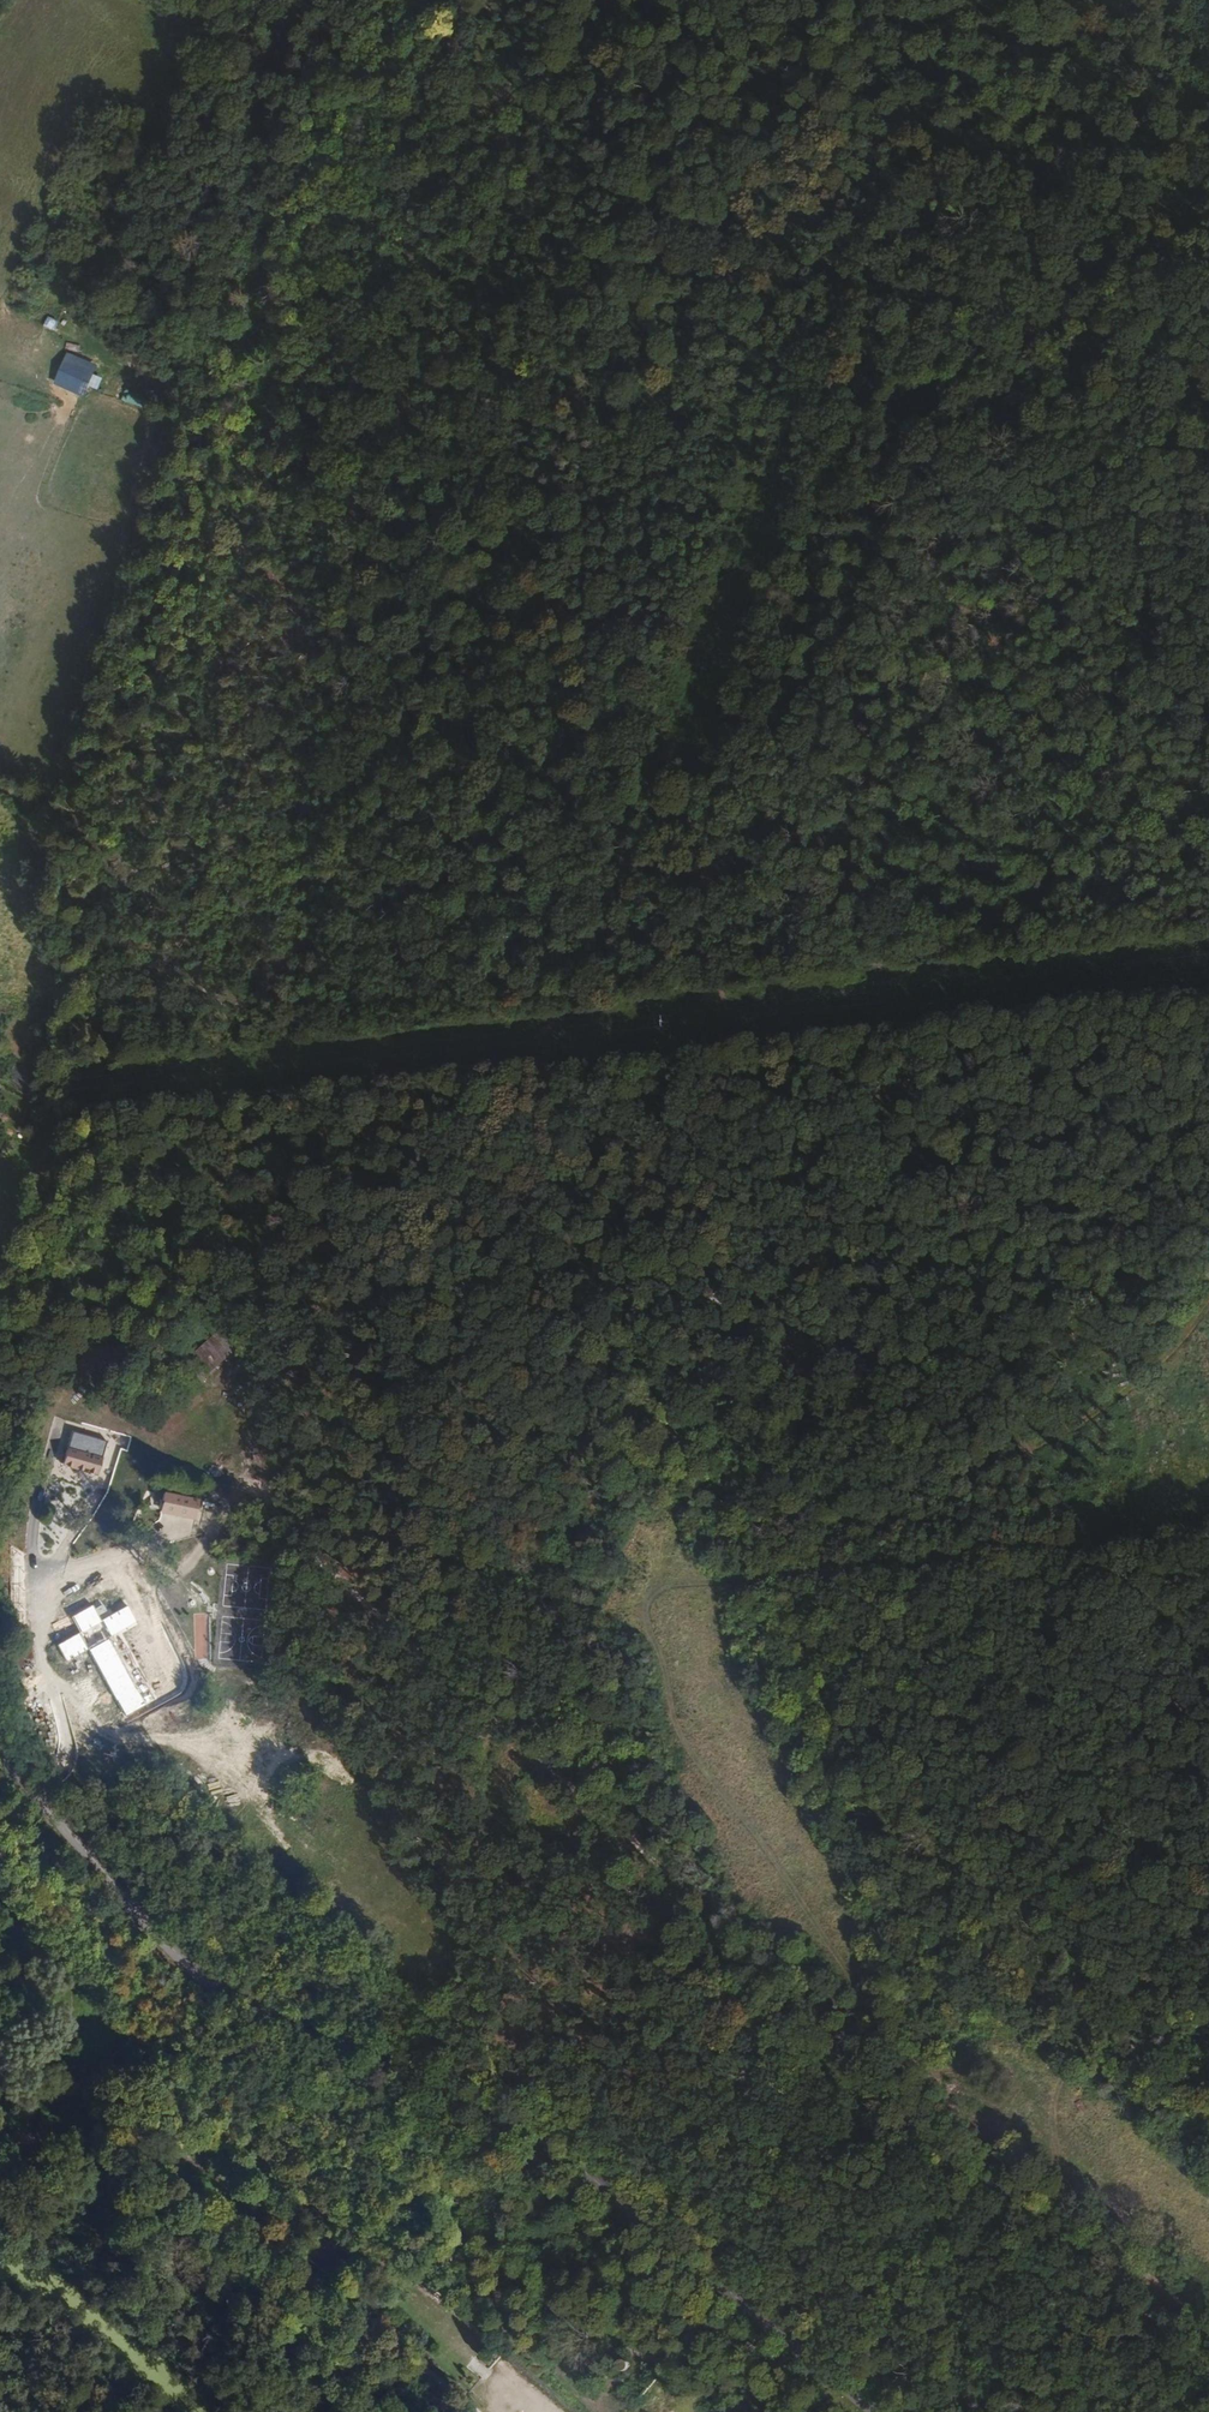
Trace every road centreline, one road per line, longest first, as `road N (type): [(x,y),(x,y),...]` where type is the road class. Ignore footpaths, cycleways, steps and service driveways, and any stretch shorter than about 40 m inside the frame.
road 1 (unclassified): [(877,2411),(529,2124),(198,1974),(0,1750)]
road 2 (track): [(98,2140),(175,2103),(220,2116),(430,2320)]
road 3 (track): [(32,2138),(299,2411)]

